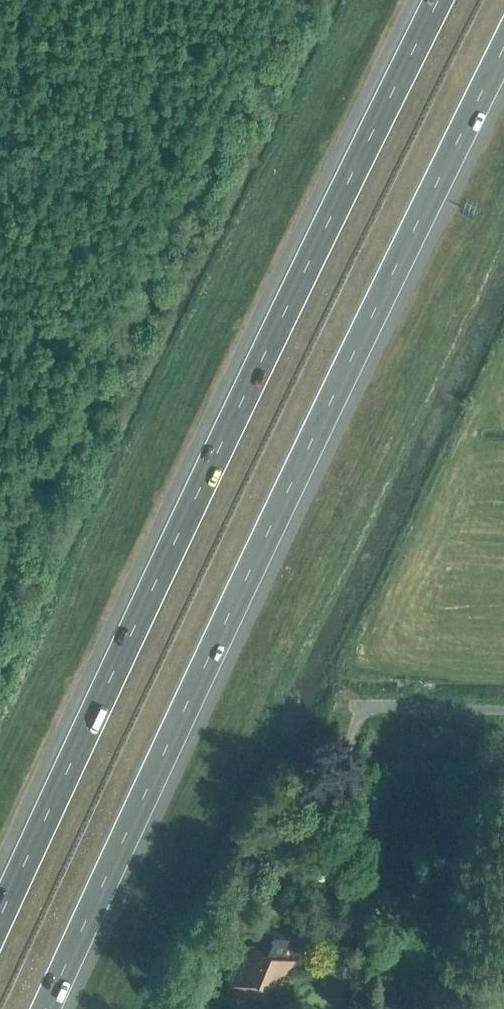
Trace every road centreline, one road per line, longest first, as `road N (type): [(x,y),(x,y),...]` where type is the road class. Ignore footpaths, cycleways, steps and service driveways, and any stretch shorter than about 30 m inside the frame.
road 1 (motorway): [(45,1008),(503,49)]
road 2 (motorway): [(439,0),(0,916)]
road 3 (unclassified): [(503,712),(372,709)]

